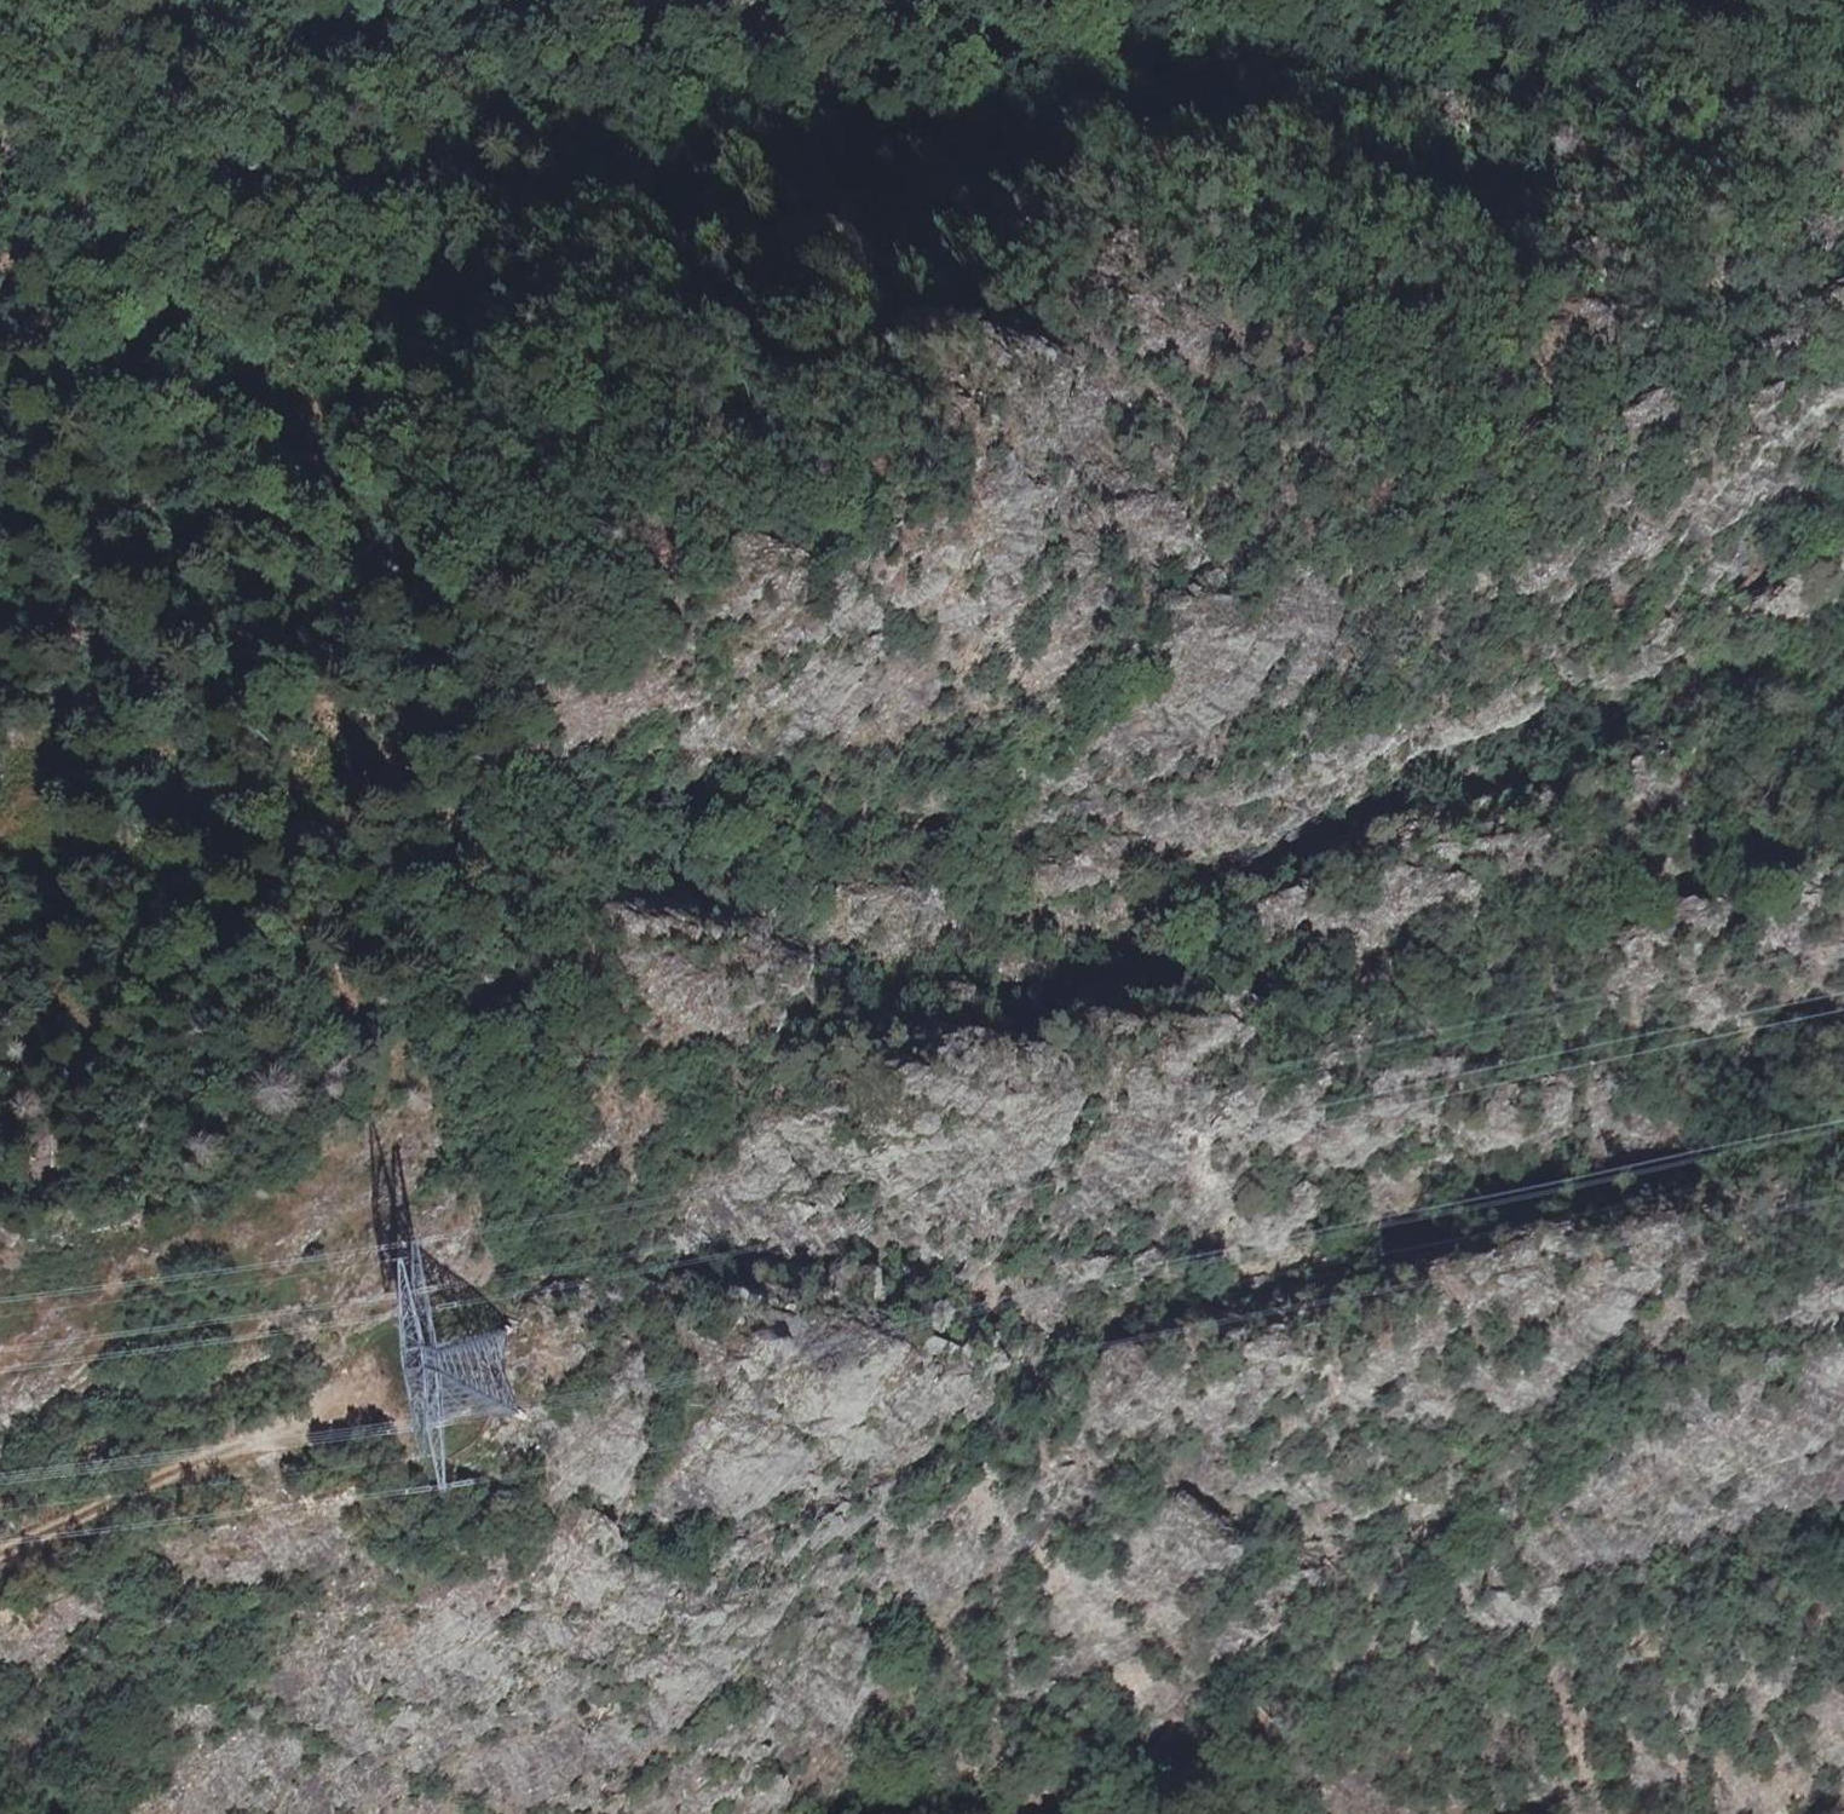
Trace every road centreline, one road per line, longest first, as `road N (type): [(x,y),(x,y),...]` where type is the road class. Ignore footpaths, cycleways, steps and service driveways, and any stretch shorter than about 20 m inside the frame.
road 1 (track): [(0,1560),(405,1395)]

